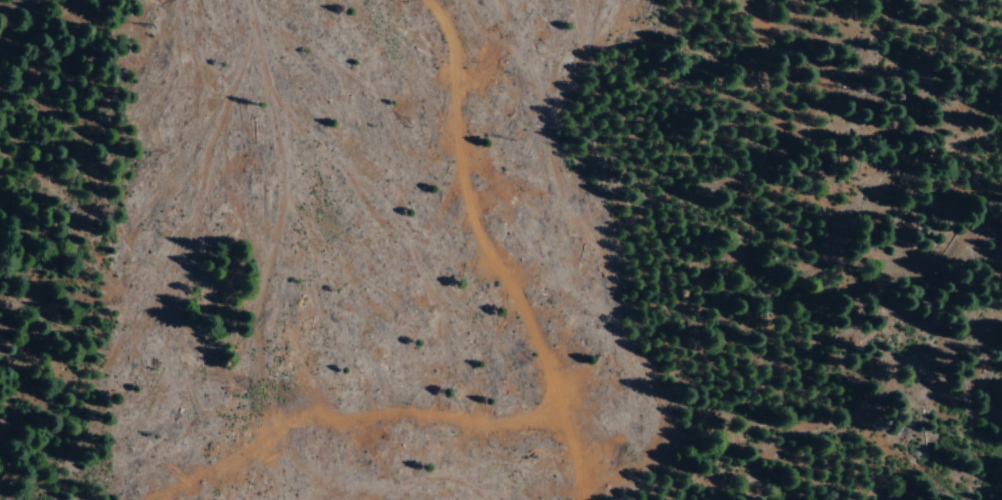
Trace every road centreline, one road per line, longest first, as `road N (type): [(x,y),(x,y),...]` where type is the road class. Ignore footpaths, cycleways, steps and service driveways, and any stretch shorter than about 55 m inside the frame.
road 1 (track): [(161,499),(330,433),(553,410),(581,438),(579,499)]
road 2 (track): [(553,410),(492,232),(464,47),(427,0)]

